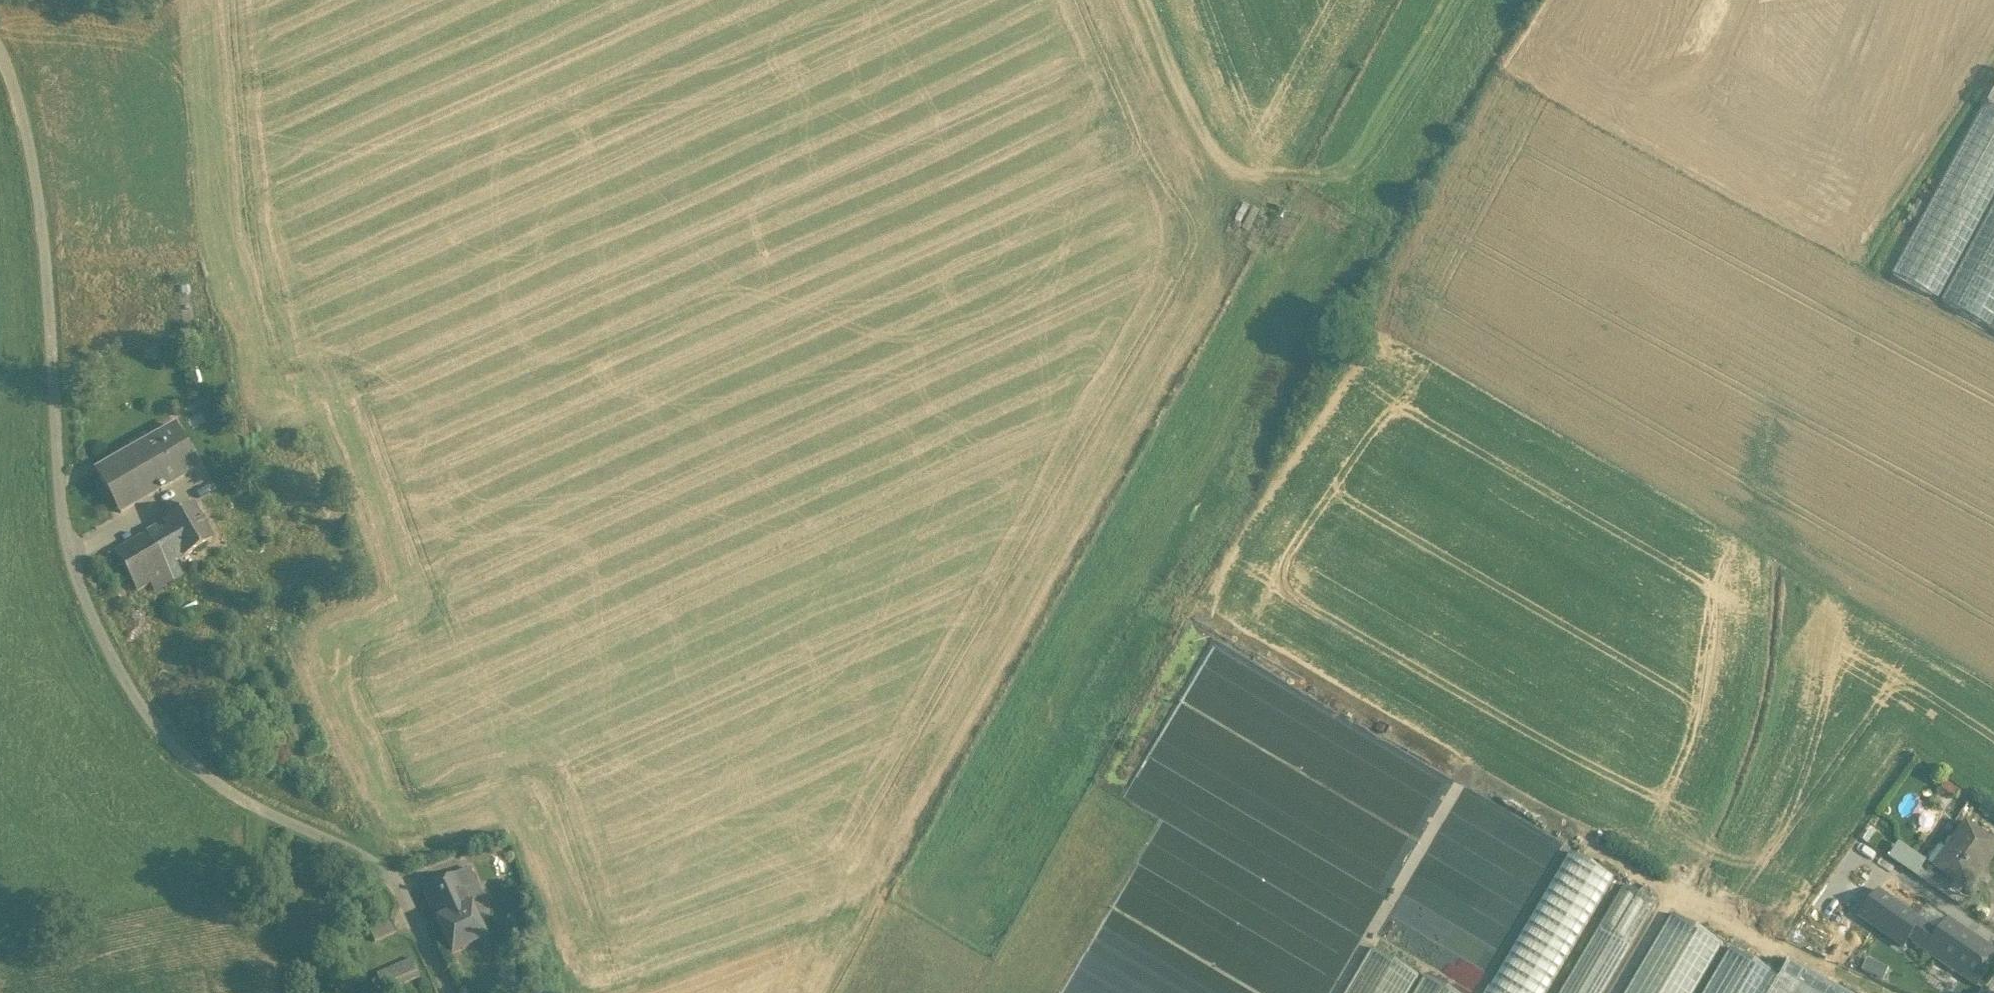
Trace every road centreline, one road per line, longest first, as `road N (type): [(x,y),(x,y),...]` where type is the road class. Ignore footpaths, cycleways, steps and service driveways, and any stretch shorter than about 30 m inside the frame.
road 1 (track): [(1141,0),(1218,167),(1241,182),(1313,178)]

